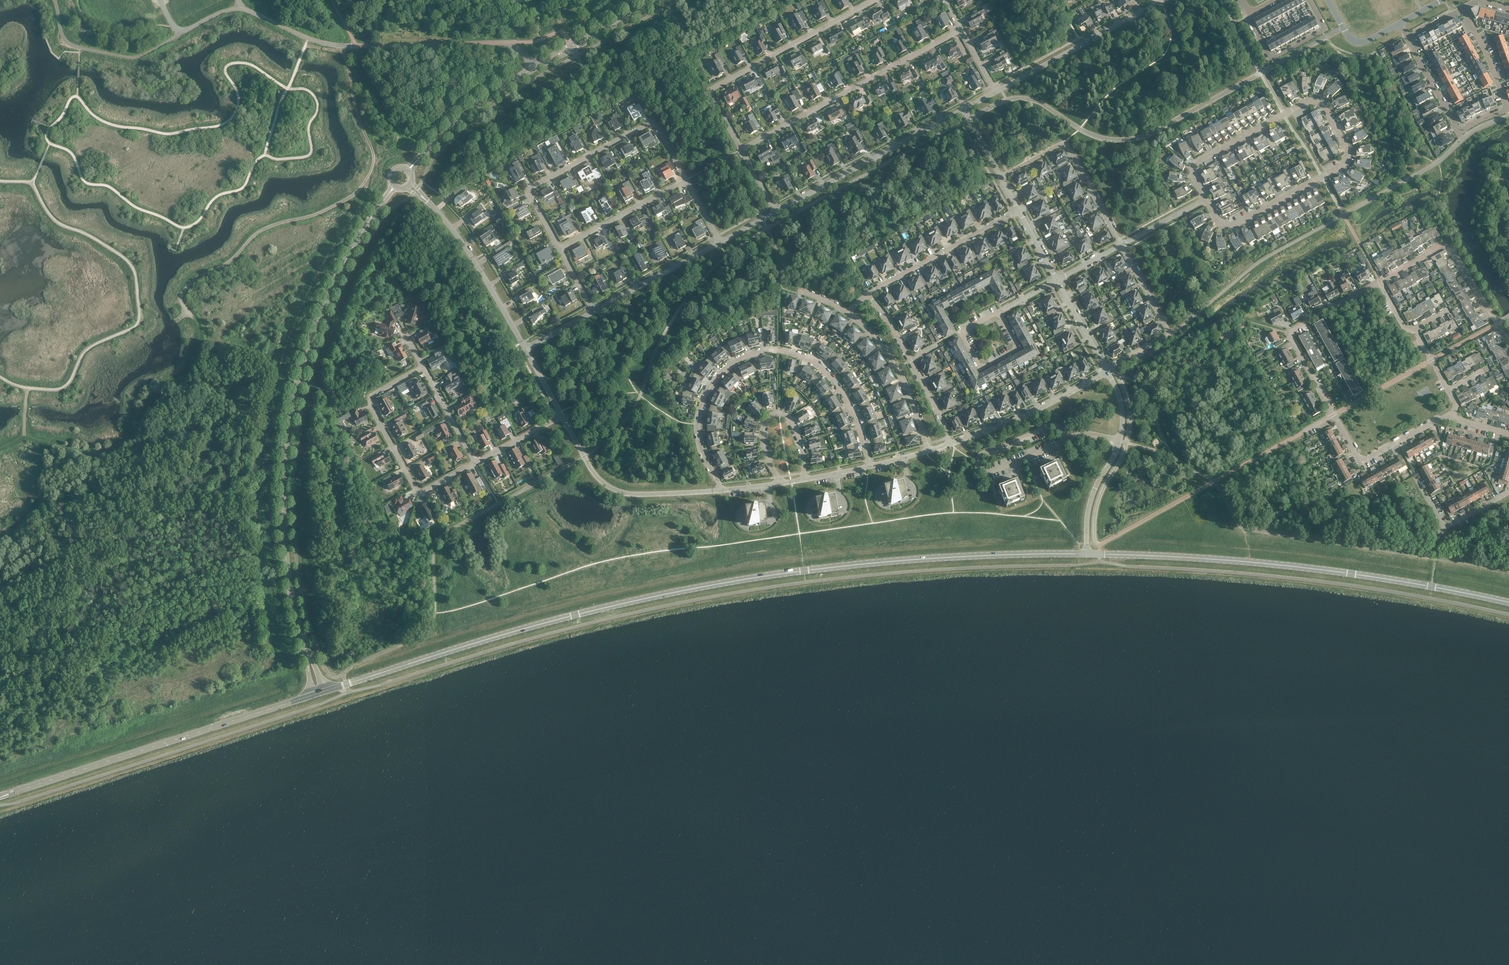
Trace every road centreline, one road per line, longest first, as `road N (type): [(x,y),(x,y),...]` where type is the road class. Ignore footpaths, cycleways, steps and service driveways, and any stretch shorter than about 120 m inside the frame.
road 1 (tertiary): [(1086,555),(867,563),(658,595),(325,691)]
road 2 (tertiary): [(305,649),(283,528),(290,414),(329,293),(394,187)]
road 3 (tertiary): [(1508,603),(1296,567),(1086,555)]
road 4 (residential): [(1205,200),(1197,164),(1309,102),(1325,107),(1348,152),(1342,166),(1233,226),(1210,208)]
road 5 (track): [(171,306),(184,304),(192,281),(265,228),(361,188),(376,161),(355,102),(351,47)]
road 6 (residential): [(1380,282),(1293,331),(1292,340),(1360,458),(1454,416)]
road 7 (residential): [(869,467),(836,385),(804,358),(767,353),(723,372),(702,406),(699,435),(720,492)]
road 8 (tertiary): [(0,796),(312,695)]
road 9 (unclassified): [(238,9),(336,46),(506,43),(535,67)]
road 10 (residential): [(561,249),(528,190),(654,123),(686,181)]
road 11 (residential): [(876,0),(711,90),(742,150)]
road 12 (residential): [(742,150),(961,30)]
road 13 (residential): [(423,369),(369,401),(414,488),(426,491),(476,464)]
road 14 (tertiary): [(776,213),(965,111)]
road 15 (tertiary): [(525,350),(453,231),(410,186)]
road 16 (residential): [(563,419),(590,469),(613,490),(720,492)]
road 17 (residential): [(1122,246),(1066,145),(1000,178)]
road 18 (residential): [(1508,341),(1450,248),(1380,282)]
road 19 (tertiary): [(996,93),(1157,4)]
road 20 (residential): [(1106,370),(1171,336),(1122,246)]
road 21 (residential): [(950,446),(1108,373)]
road 22 (residential): [(867,295),(1019,211)]
road 23 (residential): [(867,295),(911,363),(950,446)]
road 24 (residential): [(1309,0),(1322,31),(1275,57),(1250,19),(1275,0)]
road 25 (tertiary): [(408,169),(473,108),(535,67)]
road 26 (residential): [(928,452),(896,369),(850,314)]
road 27 (residential): [(1507,110),(1460,132),(1409,37)]
road 28 (residential): [(781,485),(764,447),(771,416),(785,416),(797,434),(804,480)]
road 29 (residential): [(998,312),(1018,348),(980,368),(961,335),(980,322)]
road 30 (tertiary): [(594,313),(721,244)]
road 31 (residential): [(561,249),(686,181)]
road 32 (tertiary): [(535,67),(660,0)]
road 33 (residential): [(1086,555),(1093,495),(1119,442)]

